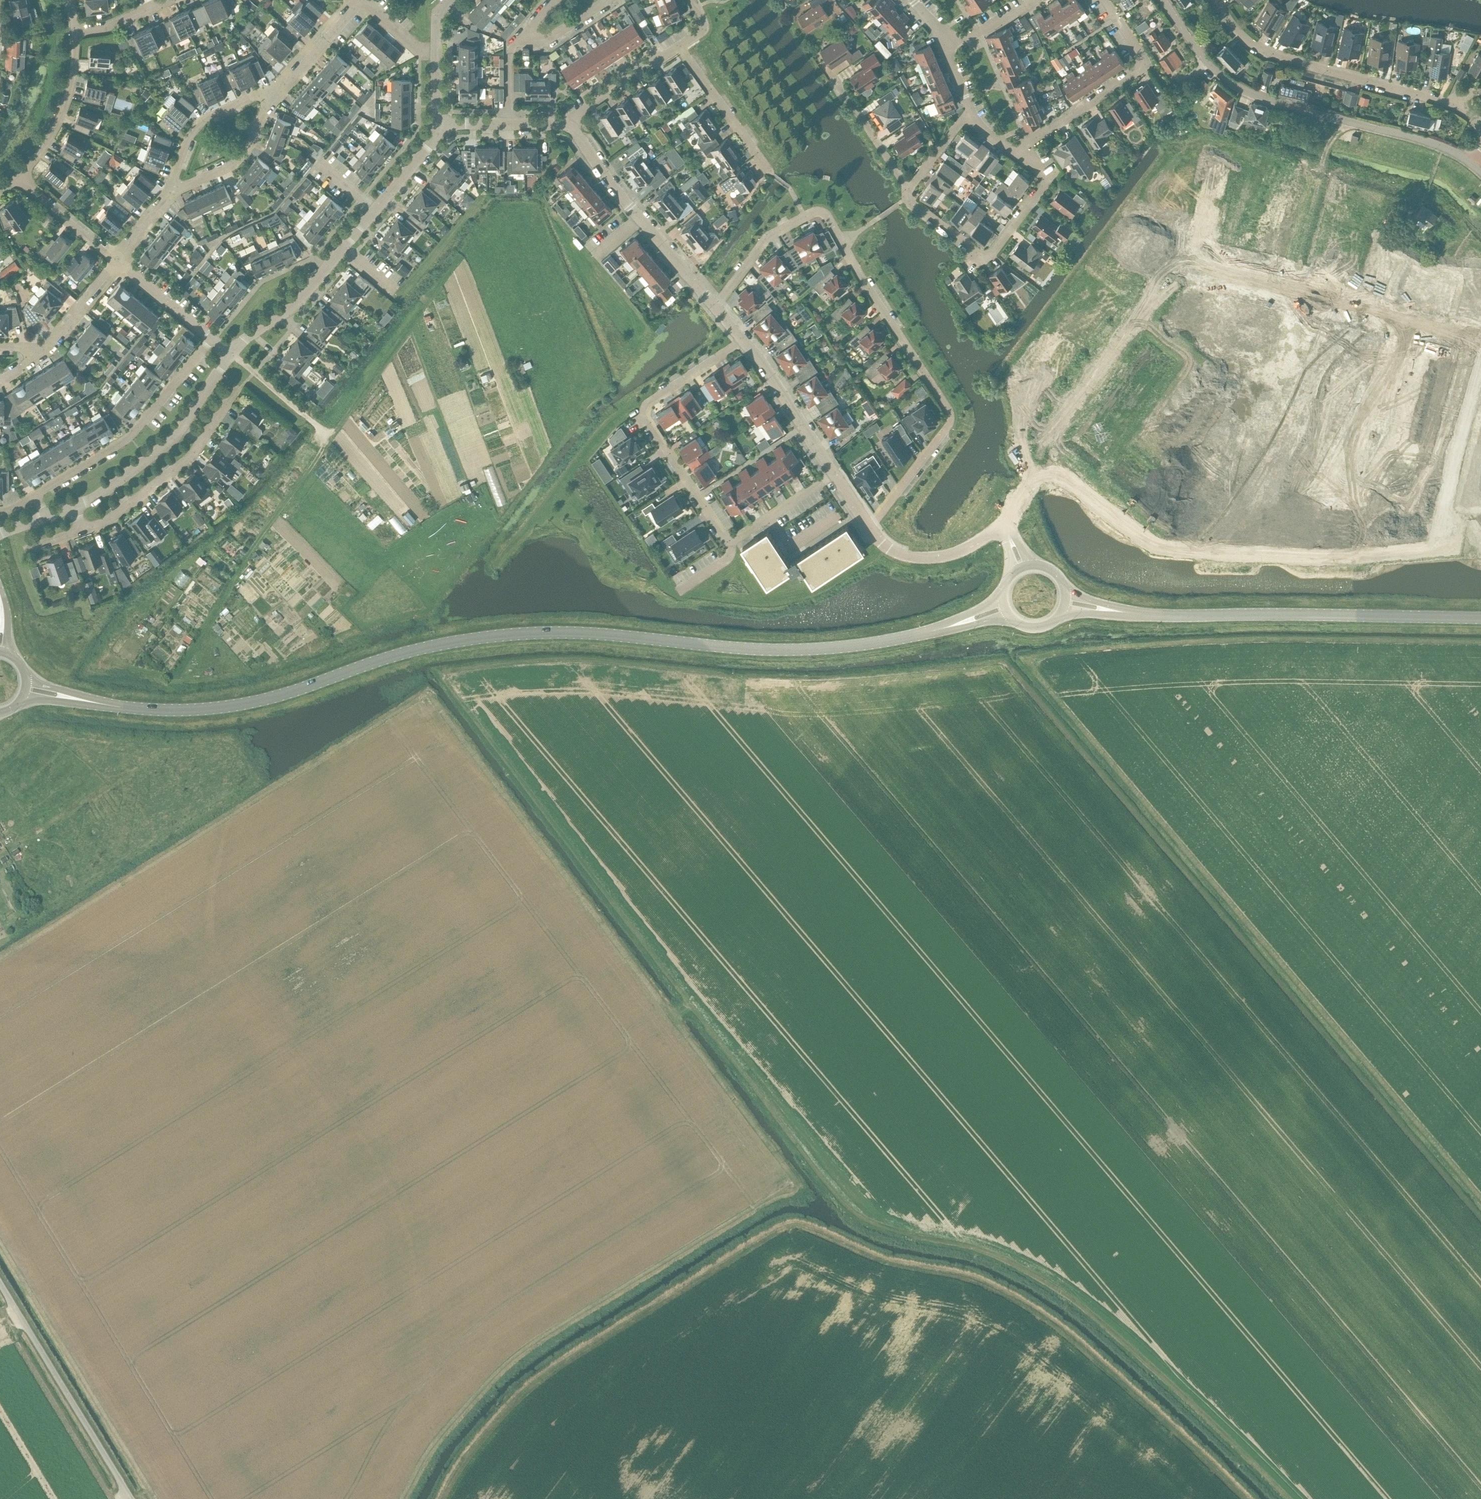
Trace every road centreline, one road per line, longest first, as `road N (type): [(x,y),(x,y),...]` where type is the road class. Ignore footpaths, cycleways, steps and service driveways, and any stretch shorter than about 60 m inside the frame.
road 1 (secondary): [(76,699),(148,710),(239,706),(400,655),(501,635),(593,633),(792,650),(951,627)]
road 2 (track): [(180,675),(237,573),(456,264)]
road 3 (unclassified): [(1473,166),(1420,139),(1245,91),(1208,62),(1163,0)]
road 4 (secondary): [(1116,612),(1480,618)]
road 5 (residential): [(1003,523),(1025,494),(1044,431),(1169,265),(1190,260)]
road 6 (residential): [(231,353),(295,307),(435,140),(438,124)]
road 7 (residential): [(731,540),(647,417),(649,405),(744,340)]
road 8 (residential): [(1449,102),(1269,51),(1236,32),(1214,0)]
road 9 (unclassified): [(130,1498),(0,1284)]
road 10 (residential): [(907,195),(985,259),(1048,181),(1022,149)]
road 11 (residential): [(34,498),(128,441),(213,340)]
road 12 (residential): [(717,306),(569,123)]
road 13 (residential): [(1022,149),(1146,63),(1101,0)]
road 14 (residential): [(1190,260),(1398,312)]
road 15 (residential): [(1326,505),(1364,429),(1398,312)]
road 16 (residential): [(869,527),(951,418),(926,377)]
road 17 (residential): [(717,306),(765,235),(824,214),(843,243)]
road 18 (track): [(0,855),(148,766)]
road 19 (residential): [(780,182),(676,49)]
road 20 (residential): [(835,475),(744,340)]
road 21 (residential): [(18,179),(65,105),(75,33)]
road 22 (residential): [(926,377),(843,243)]
road 23 (residential): [(174,192),(190,136),(207,117),(276,95)]
road 24 (residential): [(1003,523),(960,552),(932,558),(892,550),(869,527)]
road 25 (residential): [(81,531),(110,520),(201,440)]
road 26 (residential): [(174,192),(235,164),(276,95)]
road 27 (residential): [(72,508),(182,427)]
road 28 (residential): [(907,195),(835,80)]
road 29 (residential): [(569,123),(644,58),(676,49)]
road 30 (residential): [(331,436),(231,353)]
road 31 (residential): [(276,95),(362,0)]
road 32 (residential): [(116,259),(18,179)]
road 33 (residential): [(213,340),(116,259)]
road 34 (residential): [(731,540),(835,475)]

